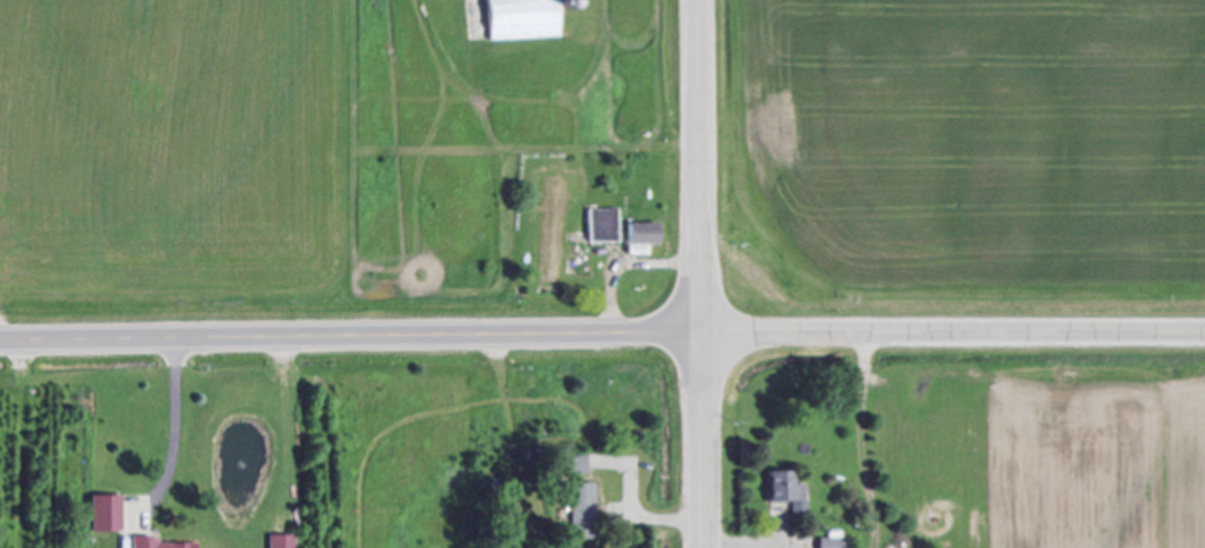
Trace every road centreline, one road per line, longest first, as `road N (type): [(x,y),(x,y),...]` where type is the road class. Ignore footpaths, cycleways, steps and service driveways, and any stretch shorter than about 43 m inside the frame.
road 1 (tertiary): [(0,337),(1204,330)]
road 2 (primary): [(700,547),(697,0)]

